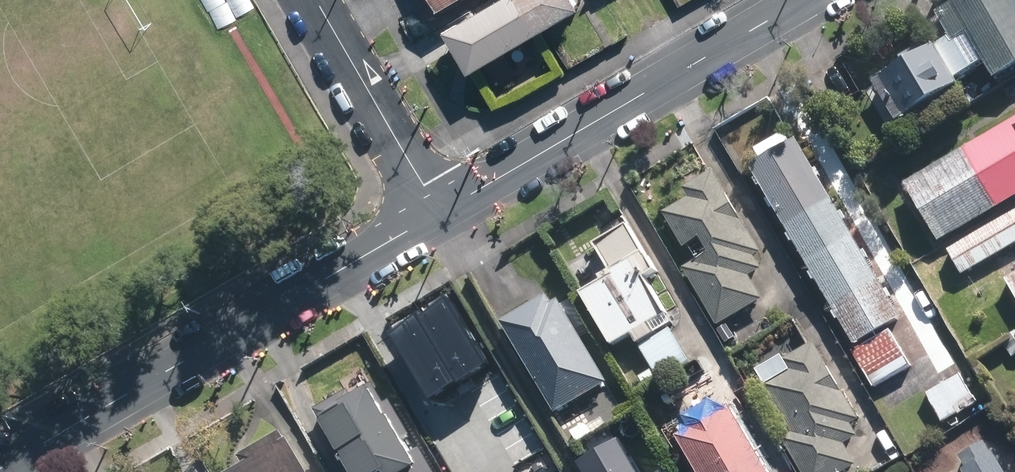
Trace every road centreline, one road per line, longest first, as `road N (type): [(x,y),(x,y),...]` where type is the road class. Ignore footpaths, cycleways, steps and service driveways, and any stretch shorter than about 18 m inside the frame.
road 1 (residential): [(437,212),(0,470)]
road 2 (residential): [(799,0),(437,212)]
road 3 (residential): [(317,0),(437,212)]

